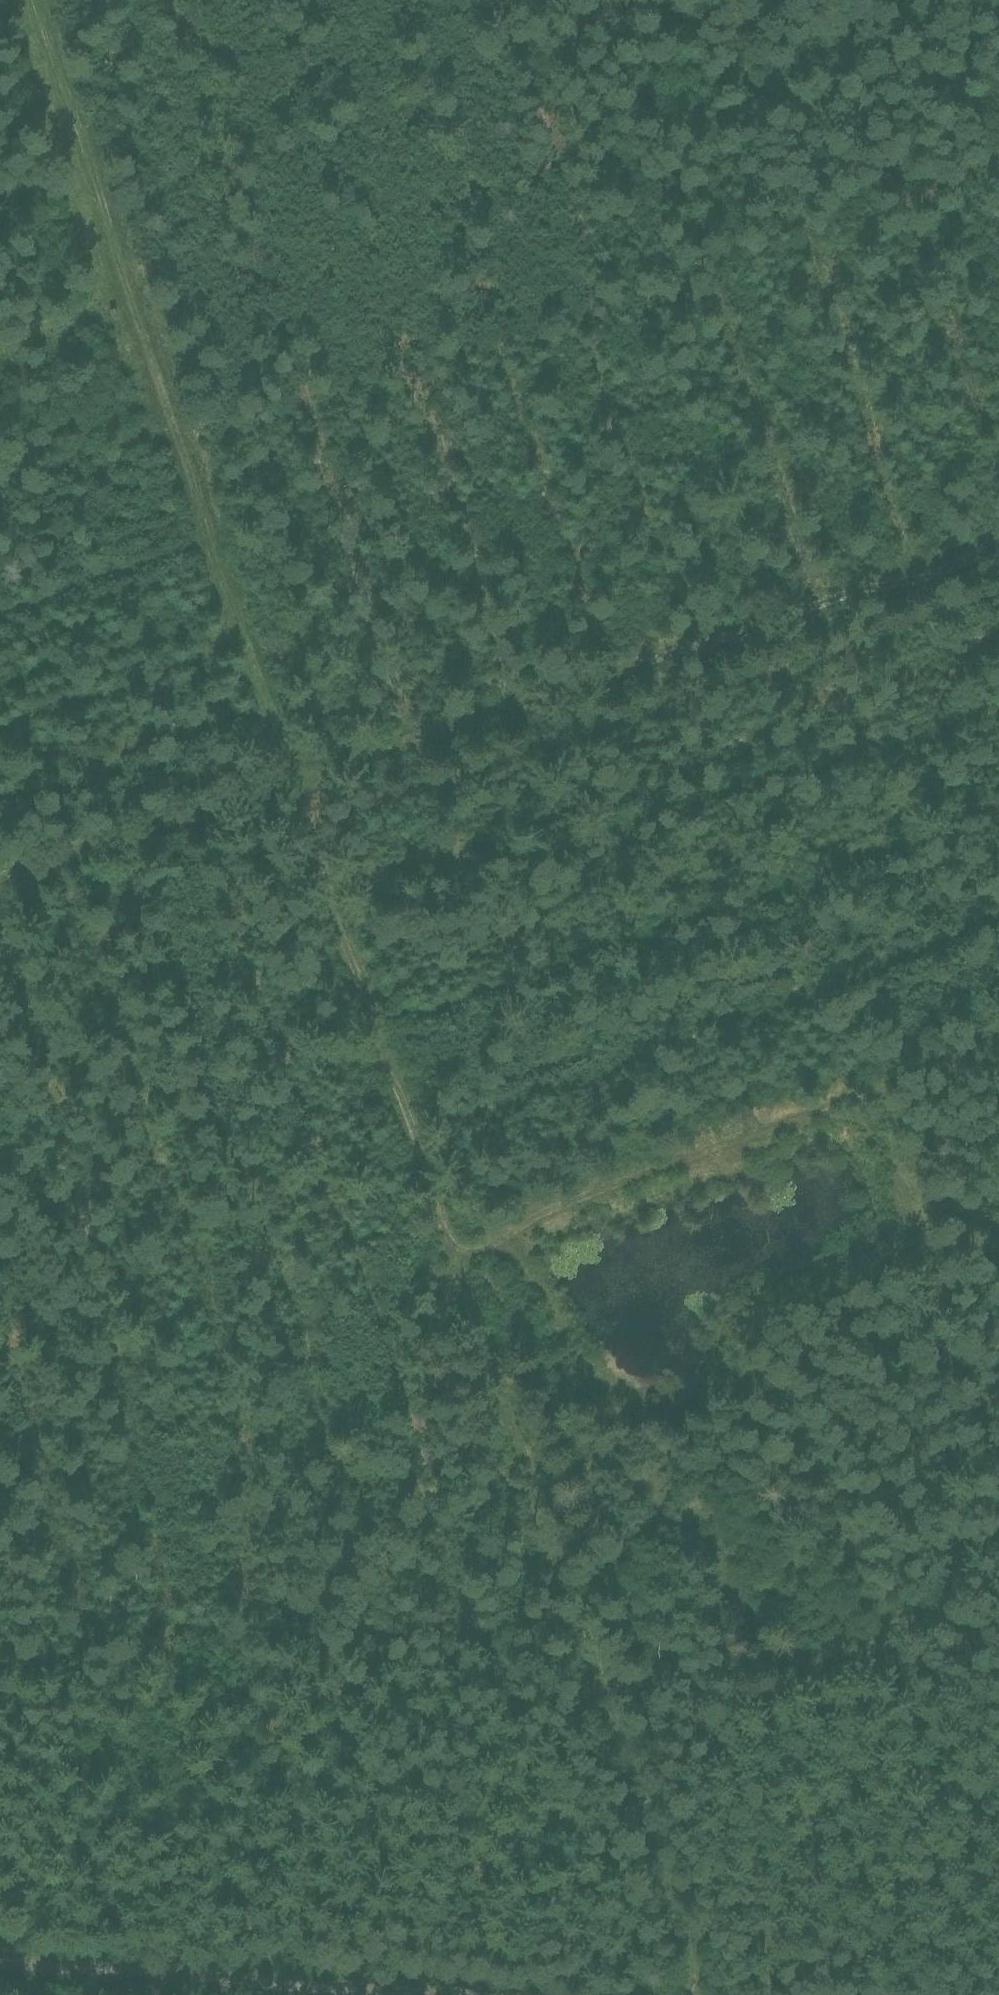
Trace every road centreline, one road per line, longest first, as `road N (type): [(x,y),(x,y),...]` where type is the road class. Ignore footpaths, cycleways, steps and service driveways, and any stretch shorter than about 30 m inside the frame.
road 1 (track): [(38,0),(296,771),(442,1251),(695,1994)]
road 2 (track): [(0,868),(998,541)]
road 3 (track): [(0,1955),(579,1994)]

